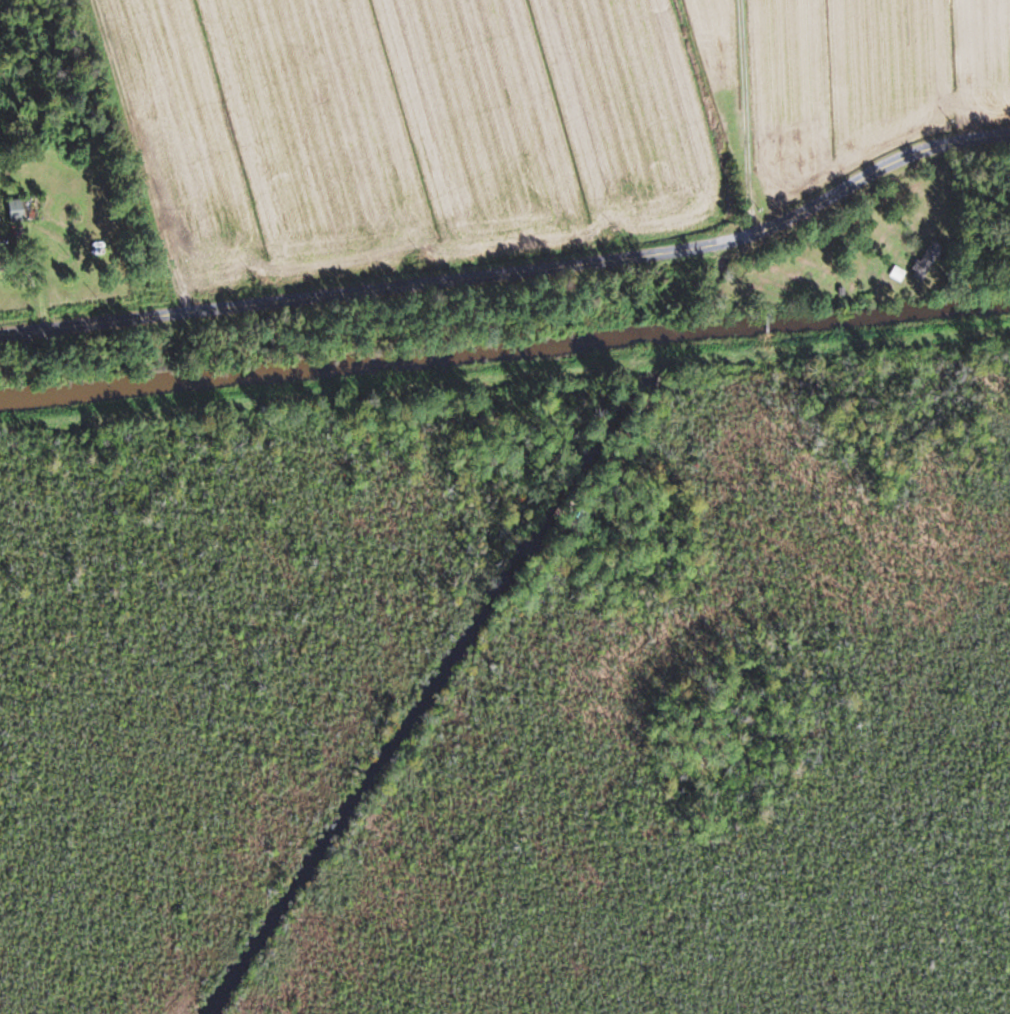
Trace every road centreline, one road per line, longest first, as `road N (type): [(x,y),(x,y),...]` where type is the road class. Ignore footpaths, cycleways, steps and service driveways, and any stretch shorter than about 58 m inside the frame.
road 1 (residential): [(1009,137),(912,155),(803,214),(722,245),(0,338)]

